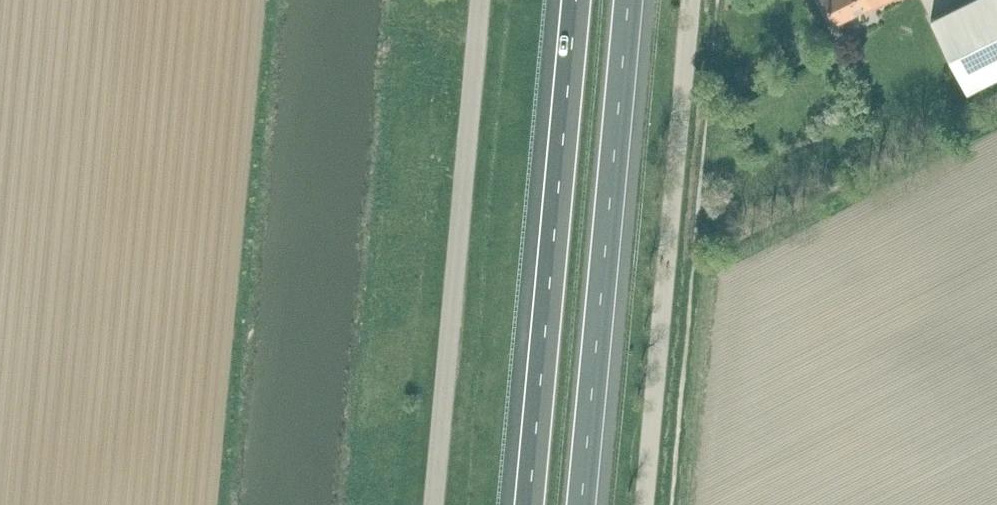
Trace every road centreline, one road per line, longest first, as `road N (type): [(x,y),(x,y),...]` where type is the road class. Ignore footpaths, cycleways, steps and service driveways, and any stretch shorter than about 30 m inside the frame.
road 1 (motorway): [(577,0),(530,504)]
road 2 (motorway): [(583,504),(630,0)]
road 3 (unclassified): [(430,504),(476,0)]
road 4 (unclassified): [(644,504),(690,0)]

